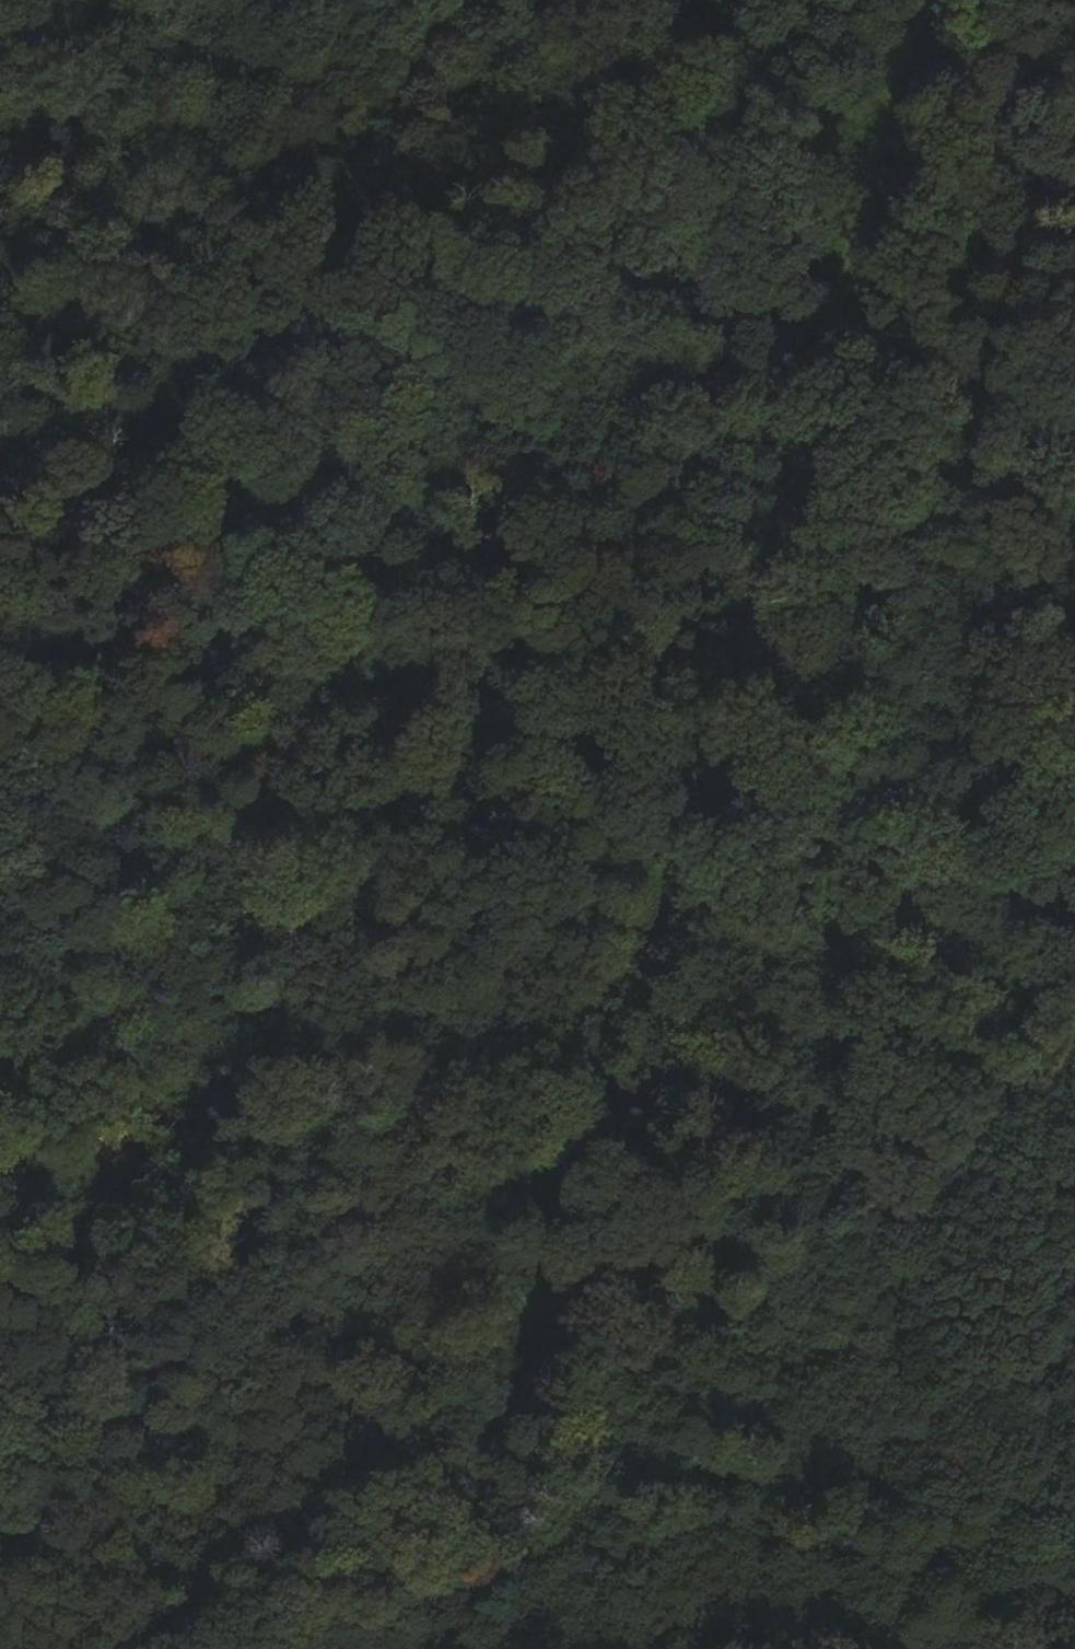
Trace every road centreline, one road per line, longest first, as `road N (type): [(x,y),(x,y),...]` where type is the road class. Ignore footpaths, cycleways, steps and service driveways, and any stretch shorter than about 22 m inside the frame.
road 1 (track): [(1074,244),(1038,250),(921,298),(321,591),(280,602),(91,585),(48,593),(0,624)]
road 2 (track): [(48,593),(241,289),(336,193),(378,116),(469,0)]
road 3 (track): [(1074,1242),(1036,1280),(1025,1316),(1022,1437),(1028,1490),(1074,1639)]

